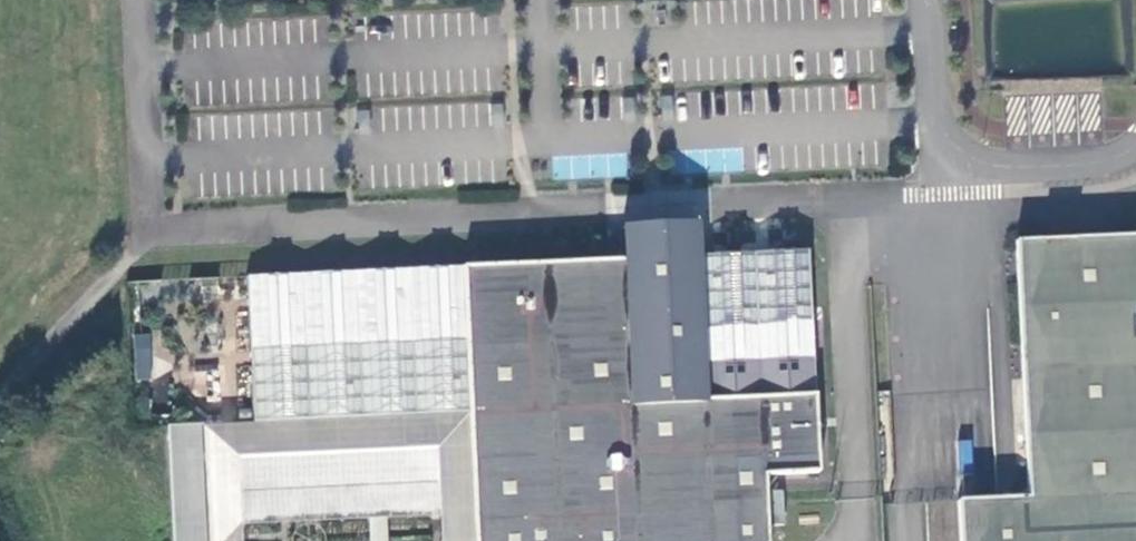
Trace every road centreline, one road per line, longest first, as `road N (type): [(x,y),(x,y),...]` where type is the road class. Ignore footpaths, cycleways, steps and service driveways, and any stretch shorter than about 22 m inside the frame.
road 1 (track): [(0,393),(153,232)]

